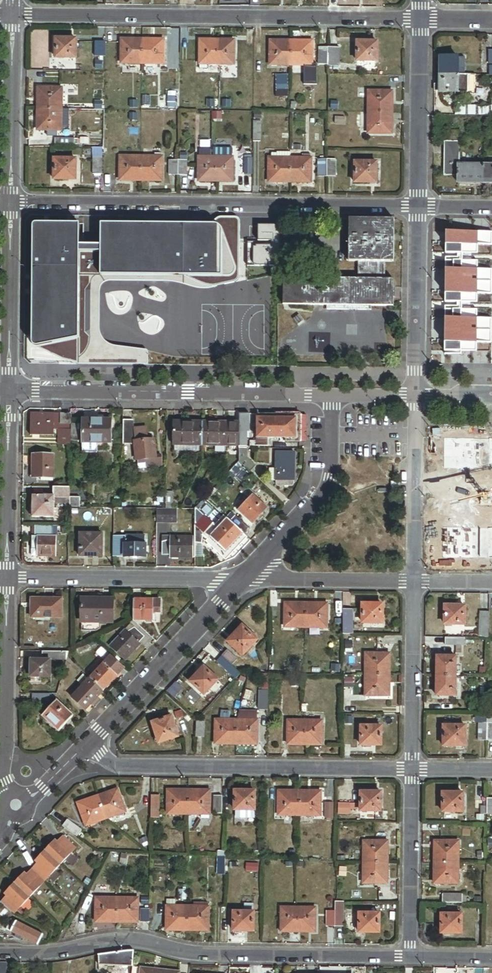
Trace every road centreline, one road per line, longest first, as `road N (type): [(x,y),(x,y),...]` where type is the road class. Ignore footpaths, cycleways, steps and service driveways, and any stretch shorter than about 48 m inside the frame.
road 1 (residential): [(409,956),(191,954),(115,941),(60,954),(0,955)]
road 2 (residential): [(418,208),(9,202)]
road 3 (residential): [(13,16),(420,20)]
road 4 (residential): [(88,745),(125,767),(411,770)]
road 5 (residential): [(10,391),(332,396)]
road 6 (residential): [(8,578),(239,580)]
road 7 (residential): [(88,745),(239,580)]
road 8 (residential): [(239,580),(327,489),(332,396)]
road 9 (residential): [(3,767),(8,578)]
road 10 (residential): [(415,397),(418,208)]
road 11 (residential): [(10,391),(9,202)]
road 12 (residential): [(411,770),(413,582)]
road 13 (residential): [(418,208),(420,20)]
road 14 (residential): [(8,578),(10,391)]
road 15 (residential): [(9,202),(13,16)]
road 16 (residential): [(409,956),(411,770)]
road 17 (residential): [(413,582),(415,397)]
road 18 (residential): [(413,582),(239,580)]

